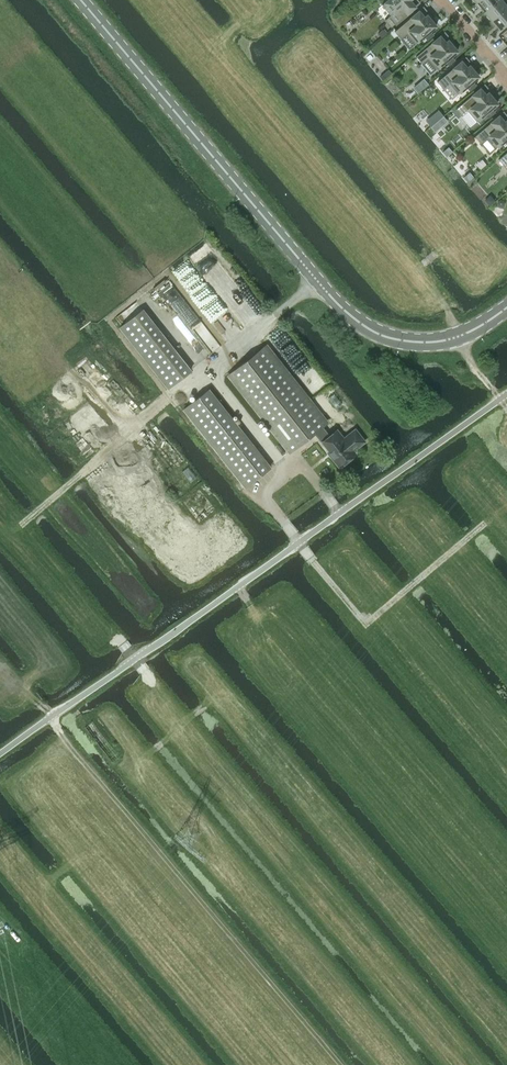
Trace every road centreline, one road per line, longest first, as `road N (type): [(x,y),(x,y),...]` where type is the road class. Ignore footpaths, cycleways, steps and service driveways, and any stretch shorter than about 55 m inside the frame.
road 1 (unclassified): [(0,753),(506,394)]
road 2 (secondary): [(506,309),(476,329),(430,342),(379,334),(343,309),(81,0)]
road 3 (track): [(489,518),(377,614),(360,617),(297,543)]
road 4 (track): [(5,534),(168,395)]
road 5 (track): [(224,690),(185,720),(136,658)]

